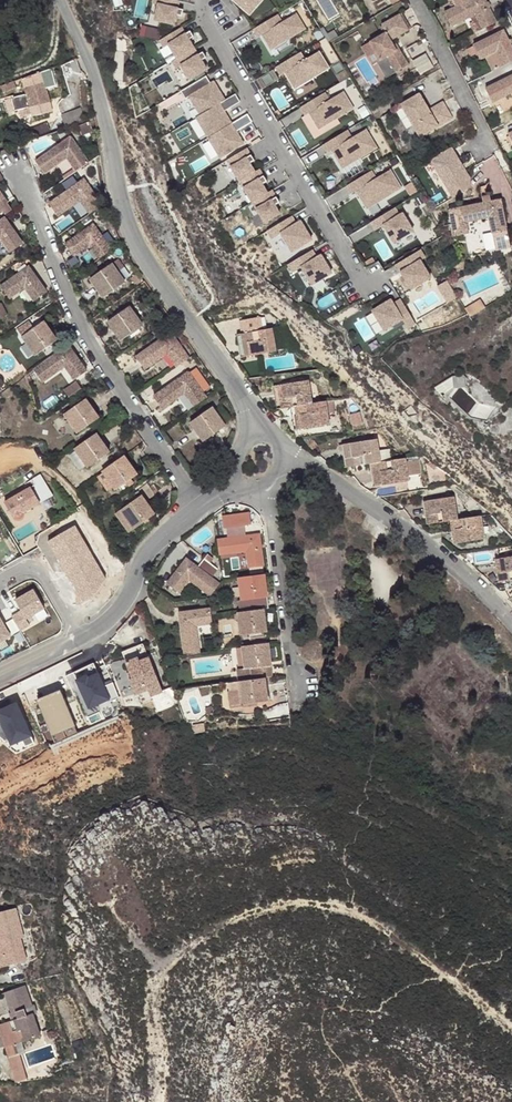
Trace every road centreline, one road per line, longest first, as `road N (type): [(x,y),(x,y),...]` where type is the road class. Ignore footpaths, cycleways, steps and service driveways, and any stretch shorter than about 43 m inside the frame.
road 1 (residential): [(59,0),(96,80),(128,234),(257,435)]
road 2 (residential): [(194,513),(87,342),(11,163)]
road 3 (residential): [(367,294),(207,17),(206,0)]
road 4 (residential): [(279,451),(397,524),(511,627)]
road 5 (residential): [(413,0),(511,199)]
road 6 (residential): [(258,484),(295,701)]
road 7 (residential): [(194,513),(149,549),(117,614),(80,637)]
road 8 (residential): [(80,637),(36,568),(0,580)]

